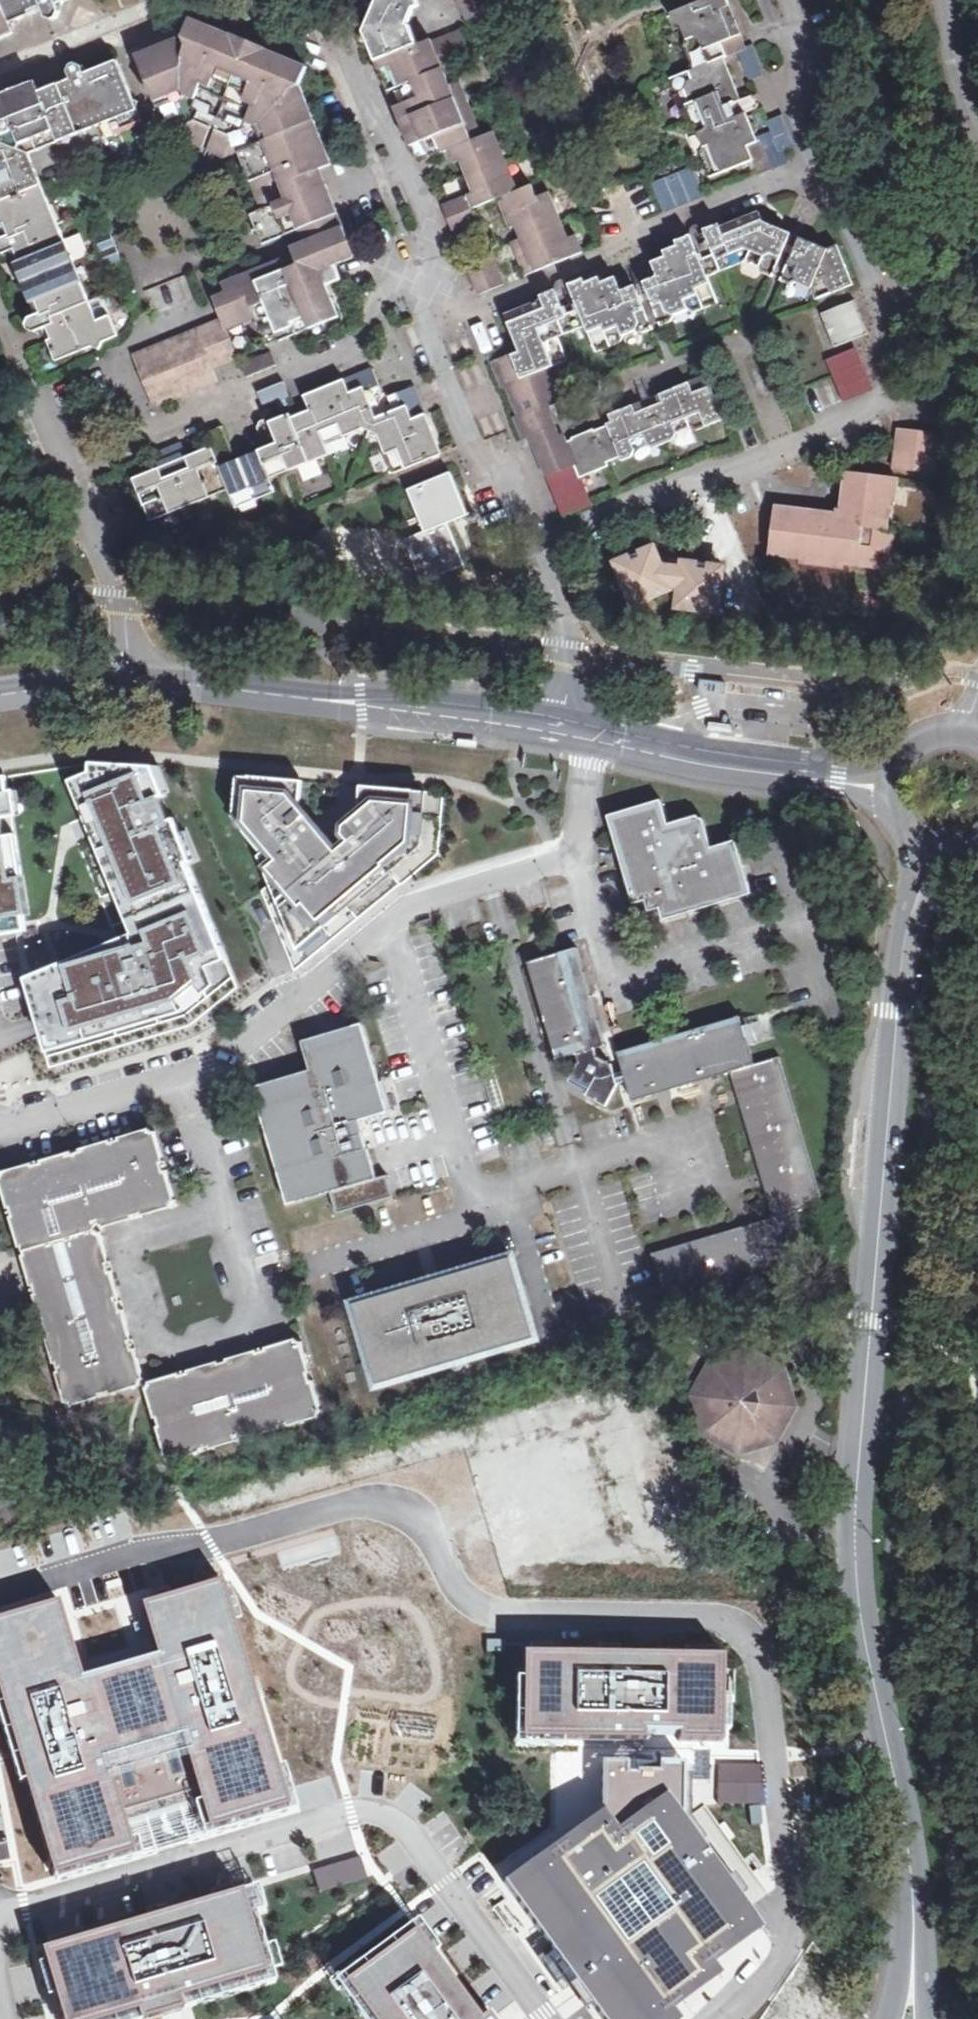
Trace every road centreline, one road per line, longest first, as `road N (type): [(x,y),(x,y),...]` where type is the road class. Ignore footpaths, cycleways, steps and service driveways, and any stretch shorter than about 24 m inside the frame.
road 1 (residential): [(0,1596),(157,1551),(210,1551),(372,1499),(412,1516),(454,1588),(486,1616),(744,1633),(775,1752),(793,1944)]
road 2 (residential): [(0,1127),(201,1070),(407,906),(577,851),(589,737)]
road 3 (tertiary): [(872,1323),(855,1509),(858,1588),(906,1827),(911,2018)]
road 4 (residential): [(0,1934),(28,1914),(353,1820),(384,1825),(534,2018)]
road 5 (residential): [(817,173),(884,319),(871,357),(890,401),(532,547)]
road 6 (tertiary): [(872,1323),(904,943),(929,860)]
road 7 (residential): [(62,471),(362,341),(383,296),(433,276)]
road 8 (tertiary): [(143,689),(226,689),(568,730)]
road 9 (residential): [(440,318),(817,173)]
road 10 (residential): [(355,0),(337,45),(433,276)]
road 11 (tertiary): [(589,737),(689,762),(881,789)]
road 12 (residential): [(440,318),(434,345),(483,462),(511,492),(532,547)]
road 13 (residential): [(62,471),(143,689)]
road 14 (residential): [(532,547),(572,654),(568,730)]
road 15 (residential): [(790,0),(807,38),(791,108),(817,173)]
road 16 (residential): [(0,310),(62,471)]
road 17 (tertiary): [(0,700),(143,689)]
road 18 (residential): [(977,125),(956,0)]
road 19 (tertiary): [(970,726),(939,724),(910,736),(889,759),(881,789)]

